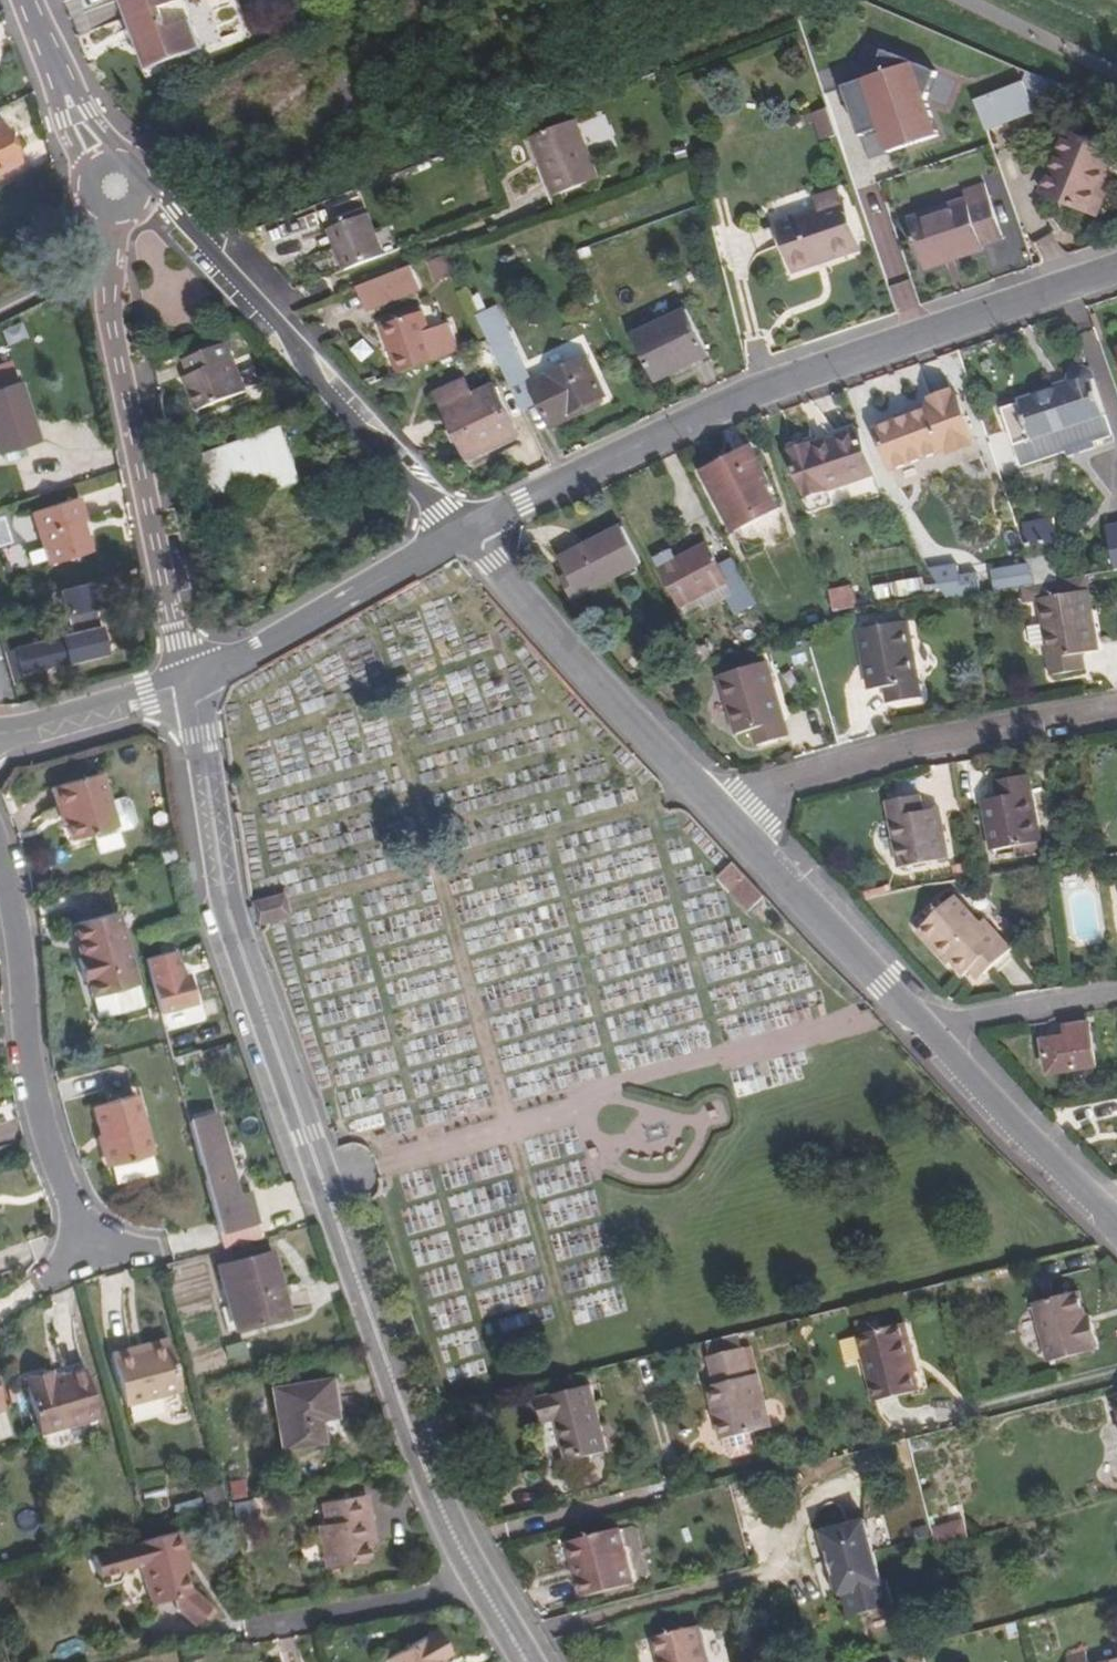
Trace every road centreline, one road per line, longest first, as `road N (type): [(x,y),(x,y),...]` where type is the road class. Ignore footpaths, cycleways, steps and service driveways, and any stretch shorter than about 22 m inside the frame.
road 1 (residential): [(526,1661),(443,1514),(228,910),(193,686)]
road 2 (residential): [(1116,270),(757,392),(459,534)]
road 3 (residential): [(731,823),(916,1025),(1116,1223)]
road 4 (residential): [(459,534),(149,198)]
road 5 (residential): [(107,262),(193,686)]
road 6 (residential): [(1116,709),(784,776),(731,823)]
road 7 (residential): [(87,1253),(39,1143),(0,868)]
road 8 (residential): [(459,534),(731,823)]
road 9 (residential): [(459,534),(193,686)]
road 10 (residential): [(193,686),(0,737)]
road 11 (residential): [(33,0),(96,153)]

